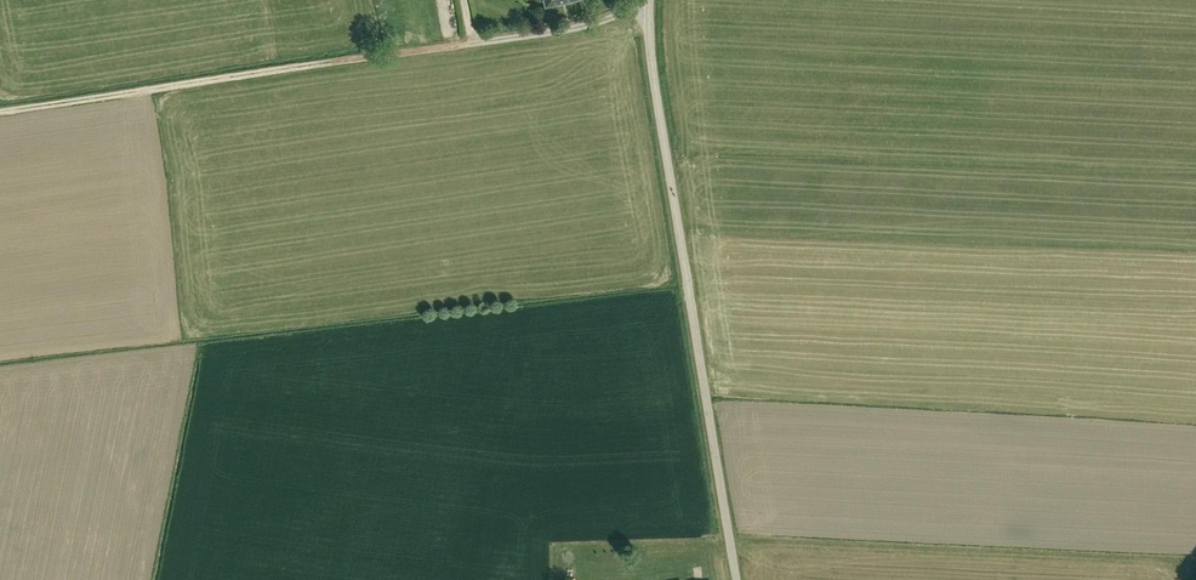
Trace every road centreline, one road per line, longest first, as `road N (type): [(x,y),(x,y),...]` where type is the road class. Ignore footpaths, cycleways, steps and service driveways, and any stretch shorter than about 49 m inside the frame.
road 1 (track): [(643,5),(559,30),(0,110)]
road 2 (unclassified): [(735,579),(643,0)]

